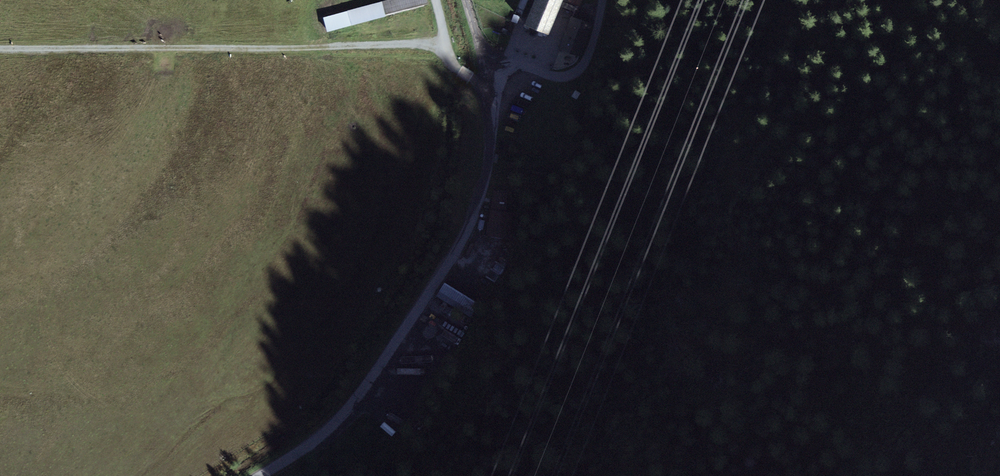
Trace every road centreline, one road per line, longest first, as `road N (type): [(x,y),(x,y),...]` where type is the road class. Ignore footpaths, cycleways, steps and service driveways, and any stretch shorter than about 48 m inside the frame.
road 1 (unclassified): [(488,69),(490,155),(464,237),(355,398),(318,436),(260,475)]
road 2 (track): [(0,50),(447,44)]
road 3 (unclassified): [(488,69),(574,73),(588,55),(602,0)]

